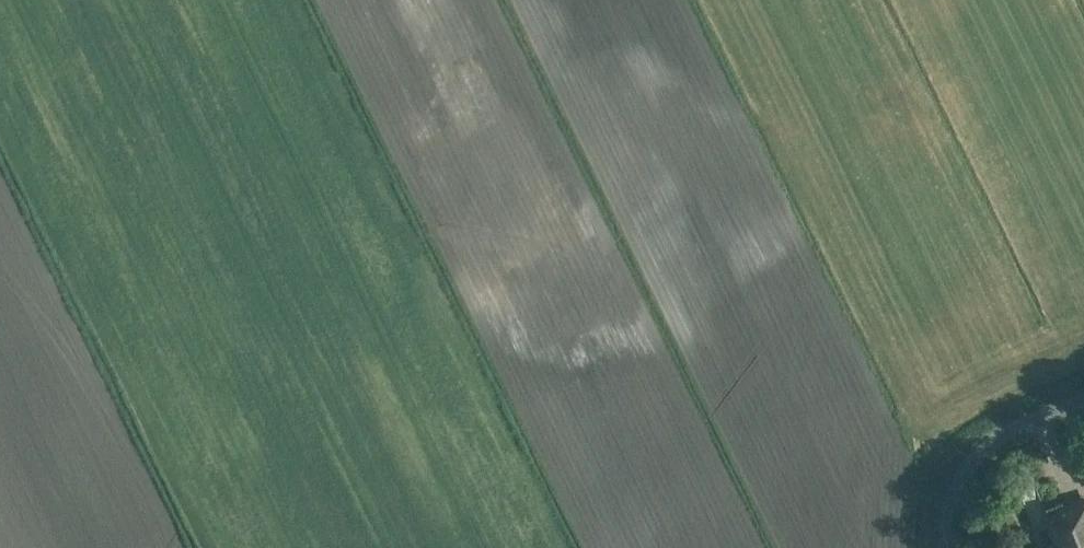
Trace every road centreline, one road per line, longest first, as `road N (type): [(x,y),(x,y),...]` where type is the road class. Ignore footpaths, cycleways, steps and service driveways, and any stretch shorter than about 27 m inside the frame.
road 1 (unclassified): [(942,547),(954,487),(978,454),(1017,427),(1083,400)]

